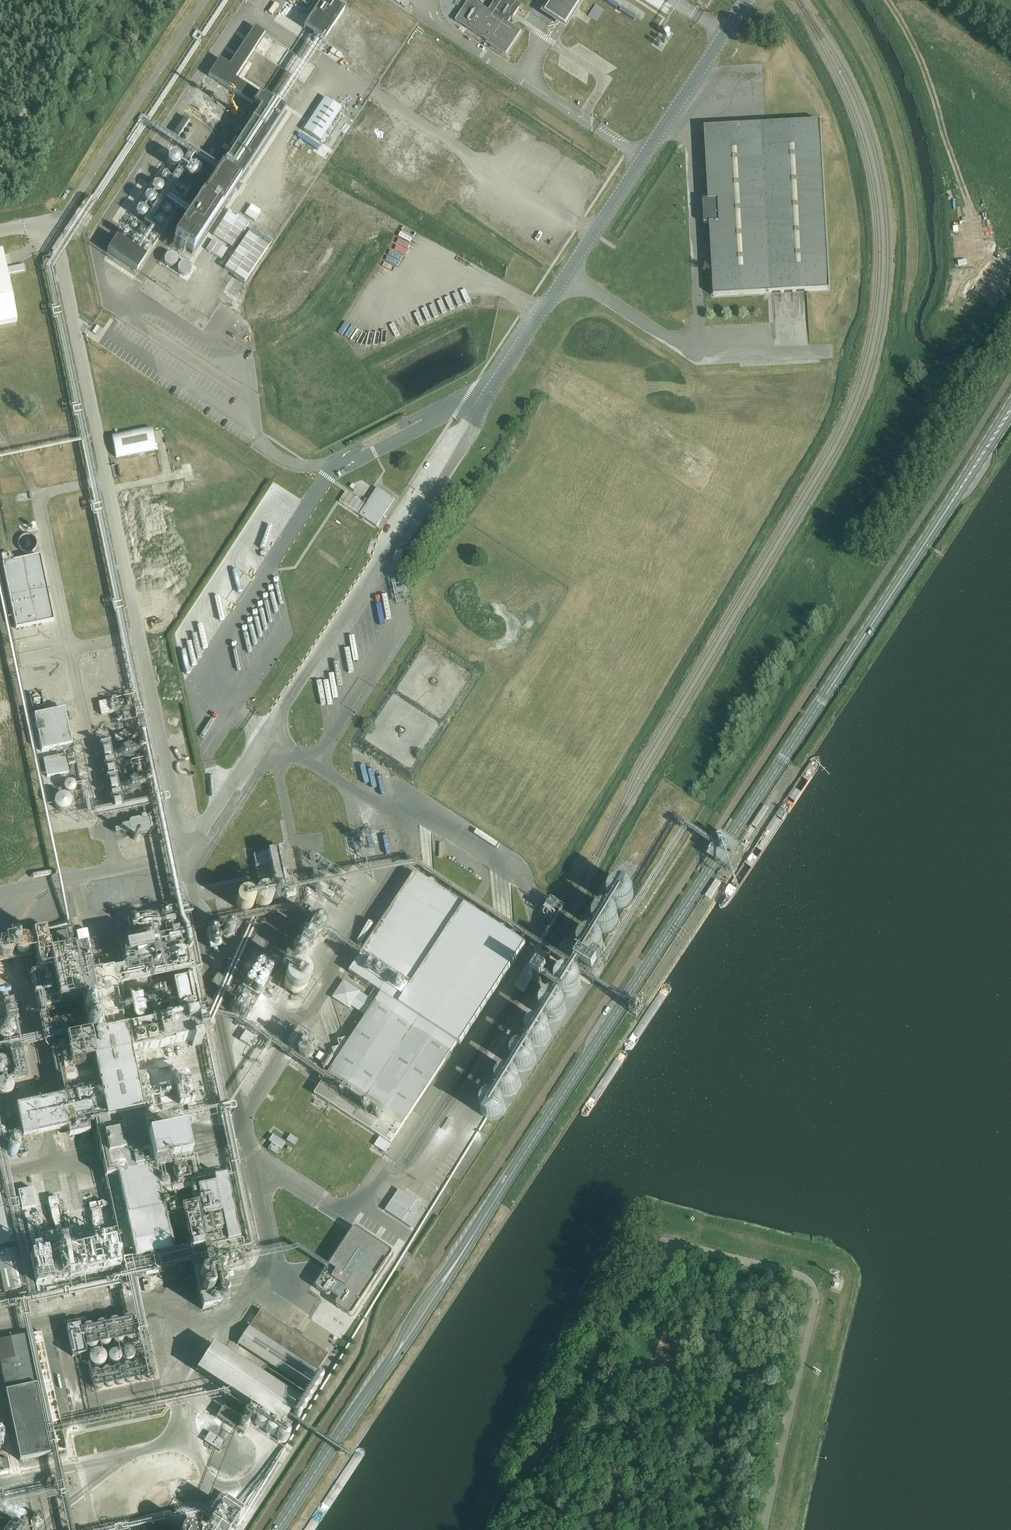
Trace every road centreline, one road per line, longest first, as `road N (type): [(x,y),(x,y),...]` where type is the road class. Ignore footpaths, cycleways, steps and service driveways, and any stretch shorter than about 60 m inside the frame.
road 1 (primary): [(278,1529),(1010,410)]
road 2 (unclassified): [(496,378),(745,0)]
road 3 (unclassified): [(271,722),(496,378)]
road 4 (unclassified): [(769,1529),(819,1294),(805,1276),(669,1241)]
road 5 (unclassified): [(336,462),(299,463),(243,427),(237,335),(83,231)]
road 6 (unclassified): [(336,462),(496,378)]
road 7 (unclassified): [(414,821),(271,722)]
road 8 (unclassified): [(186,852),(263,732)]
road 9 (unclassified): [(267,563),(336,462)]

